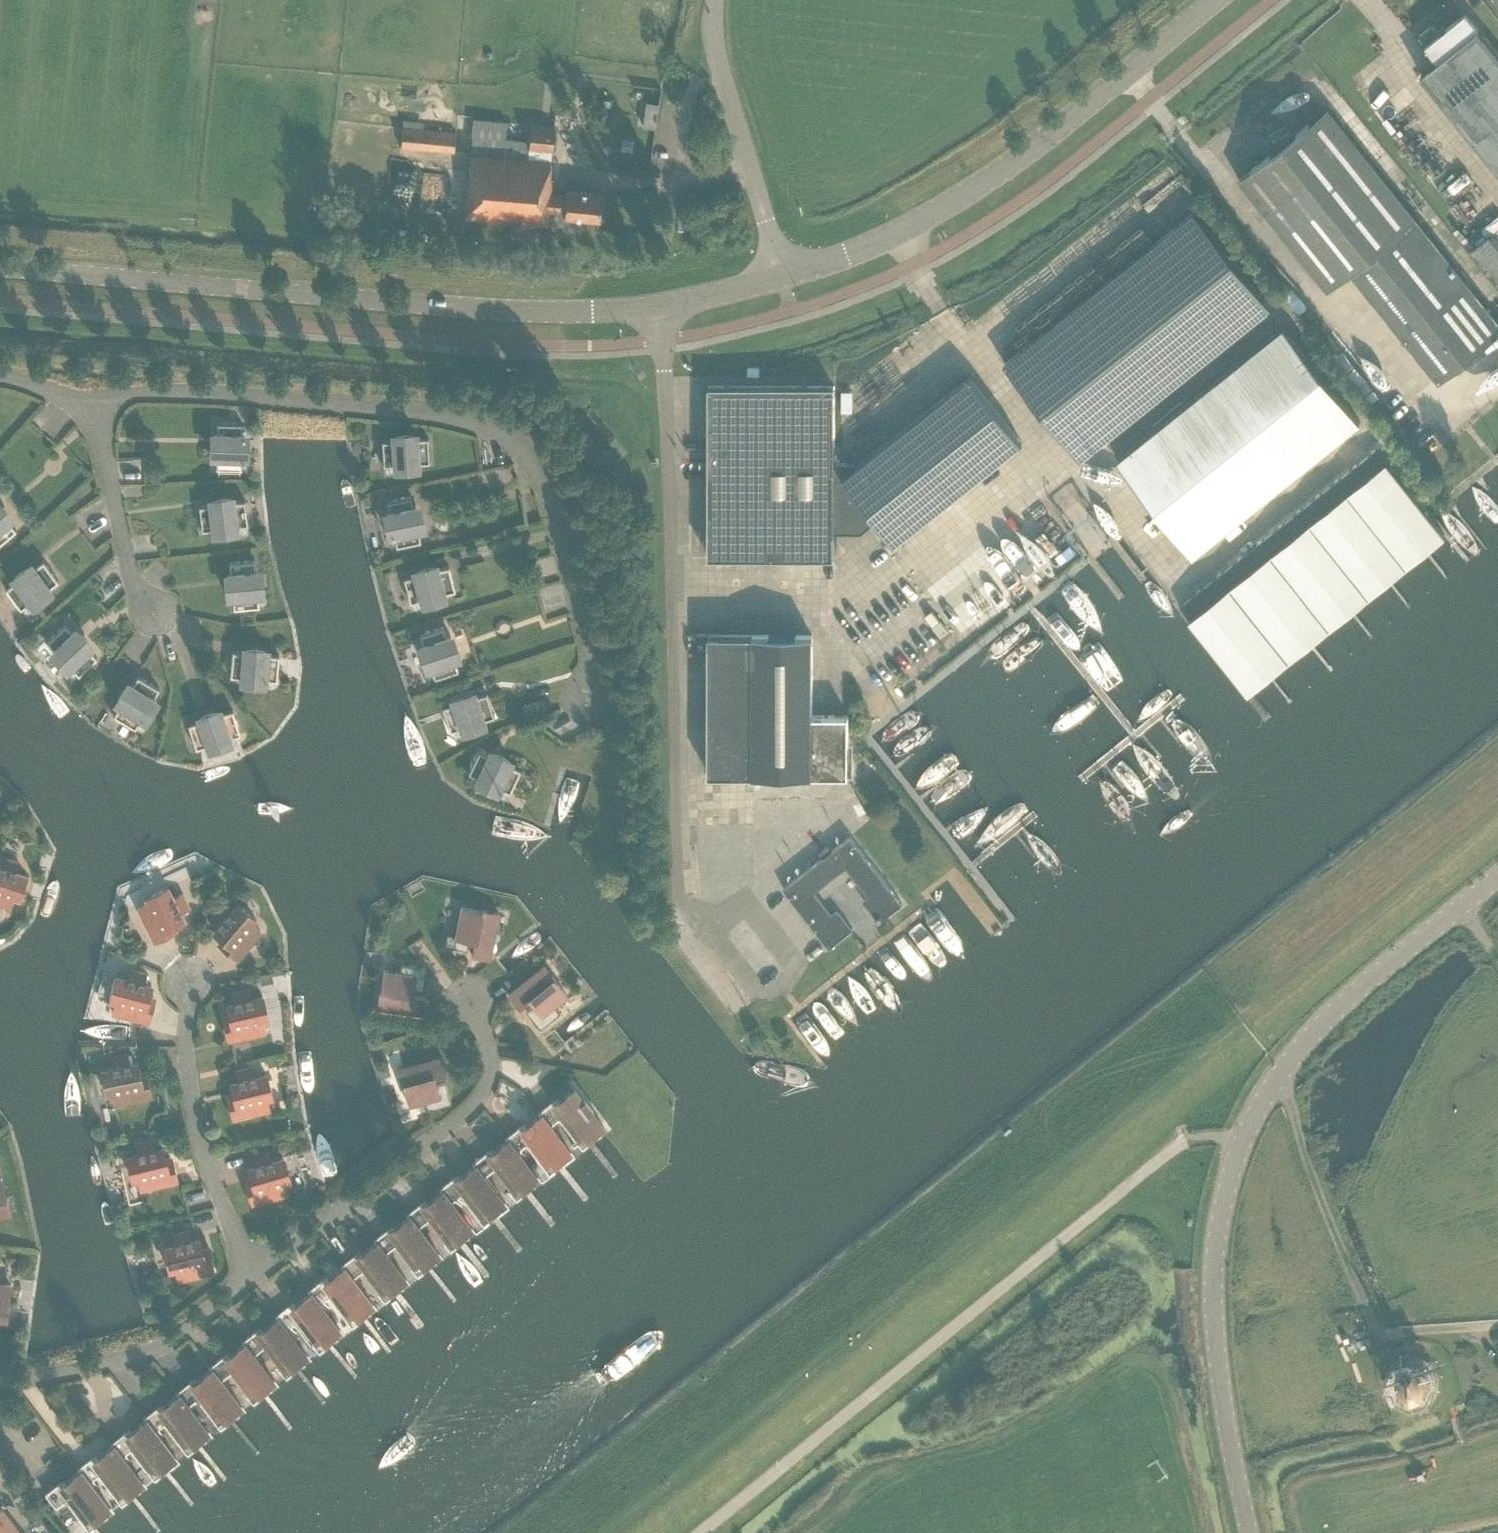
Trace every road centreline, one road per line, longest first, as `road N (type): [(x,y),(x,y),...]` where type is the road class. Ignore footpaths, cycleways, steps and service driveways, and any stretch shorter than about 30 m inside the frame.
road 1 (unclassified): [(0,269),(589,314),(663,308),(782,278)]
road 2 (residential): [(88,401),(219,396),(461,418),(499,433),(542,483),(592,661),(585,701)]
road 3 (unclassified): [(702,1532),(1179,1143),(1212,1135),(1241,1142)]
road 4 (unclassified): [(782,278),(892,237),(964,195),(1217,0)]
road 5 (tertiary): [(1251,1532),(1213,1315),(1212,1256),(1241,1142)]
road 6 (track): [(1281,1070),(1325,1211),(1378,1329),(1497,1323)]
road 7 (residential): [(258,1275),(483,1097),(490,1050),(469,999)]
road 8 (tertiary): [(1241,1142),(1281,1070),(1320,1025),(1497,879)]
road 9 (residential): [(191,982),(186,1042),(197,1130),(215,1193),(258,1275)]
road 10 (unclassified): [(782,278),(714,43),(714,0)]
road 11 (residential): [(0,1387),(131,1360),(171,1342),(258,1275)]
road 12 (residential): [(154,615),(133,584),(88,401)]

